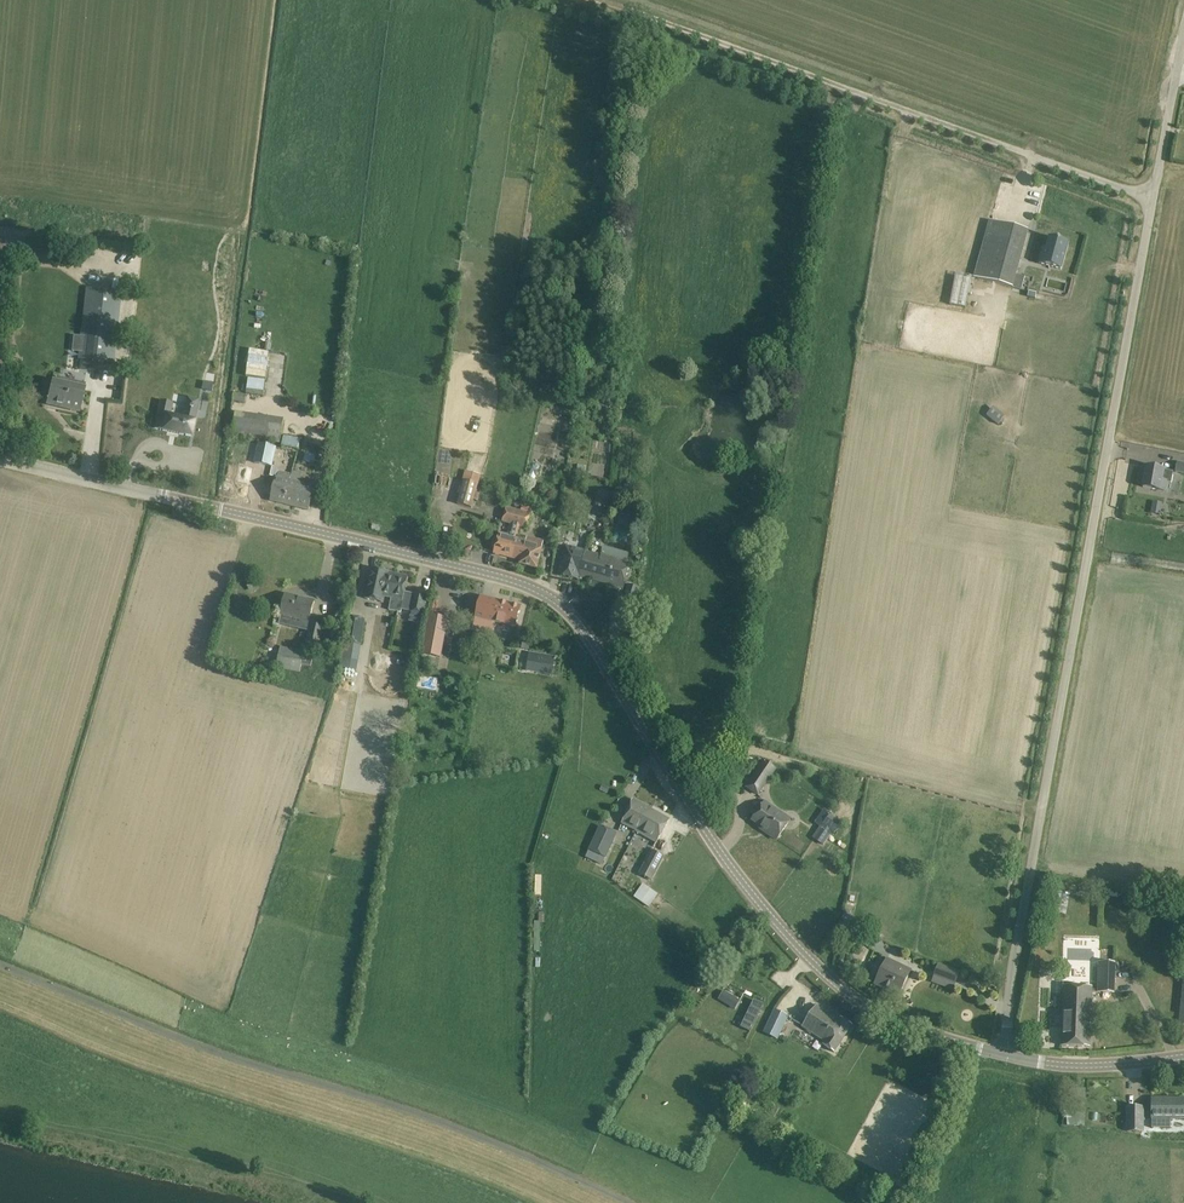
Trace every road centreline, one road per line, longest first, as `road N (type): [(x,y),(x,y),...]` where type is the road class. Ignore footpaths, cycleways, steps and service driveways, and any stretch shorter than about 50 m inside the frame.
road 1 (tertiary): [(0,456),(534,589),(583,630),(713,839),(813,963),(867,1008),(1011,1057)]
road 2 (unclassified): [(1011,1057),(1011,985),(1153,198)]
road 3 (unclassified): [(590,0),(1153,198)]
road 4 (tertiary): [(1011,1057),(1086,1068),(1183,1058)]
road 5 (unclassified): [(1153,198),(1183,37)]

